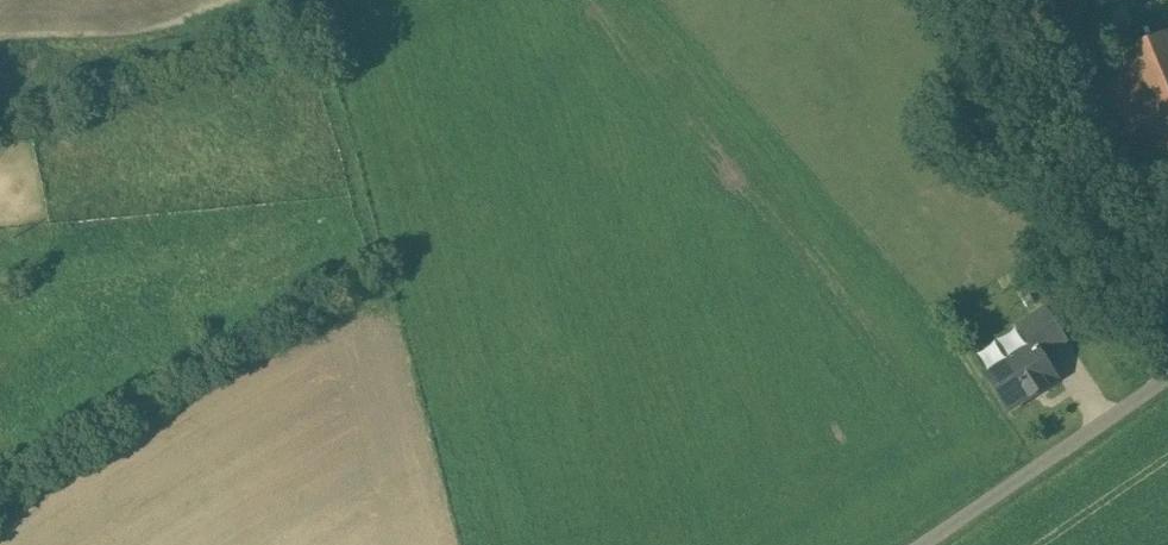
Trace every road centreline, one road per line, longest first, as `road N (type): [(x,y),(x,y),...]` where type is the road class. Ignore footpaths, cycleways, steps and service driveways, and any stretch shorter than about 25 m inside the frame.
road 1 (unclassified): [(912,544),(1167,374)]

